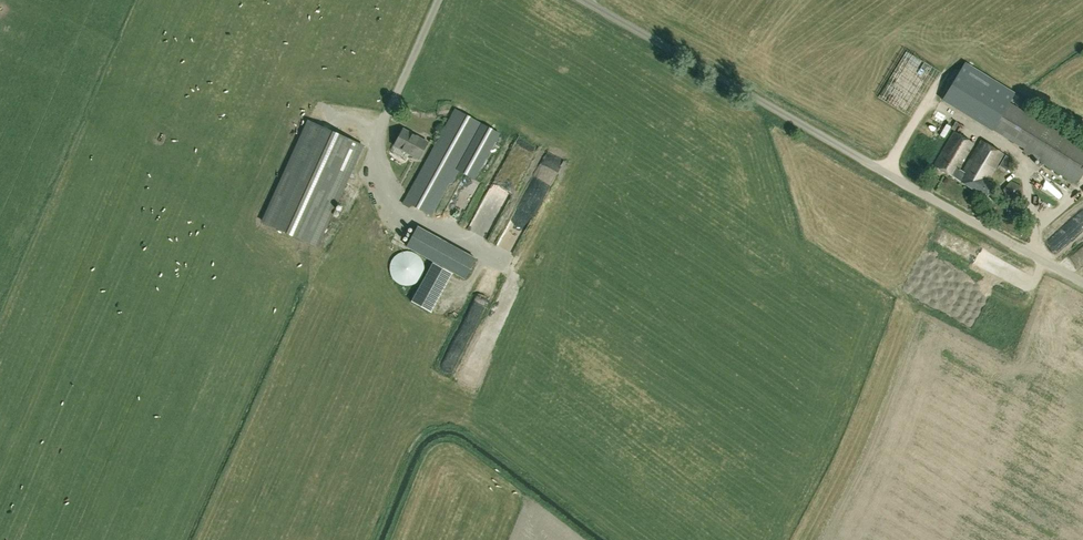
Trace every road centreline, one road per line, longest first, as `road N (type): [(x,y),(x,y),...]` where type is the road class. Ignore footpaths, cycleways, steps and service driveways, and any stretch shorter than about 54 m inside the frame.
road 1 (unclassified): [(1082,283),(581,0)]

